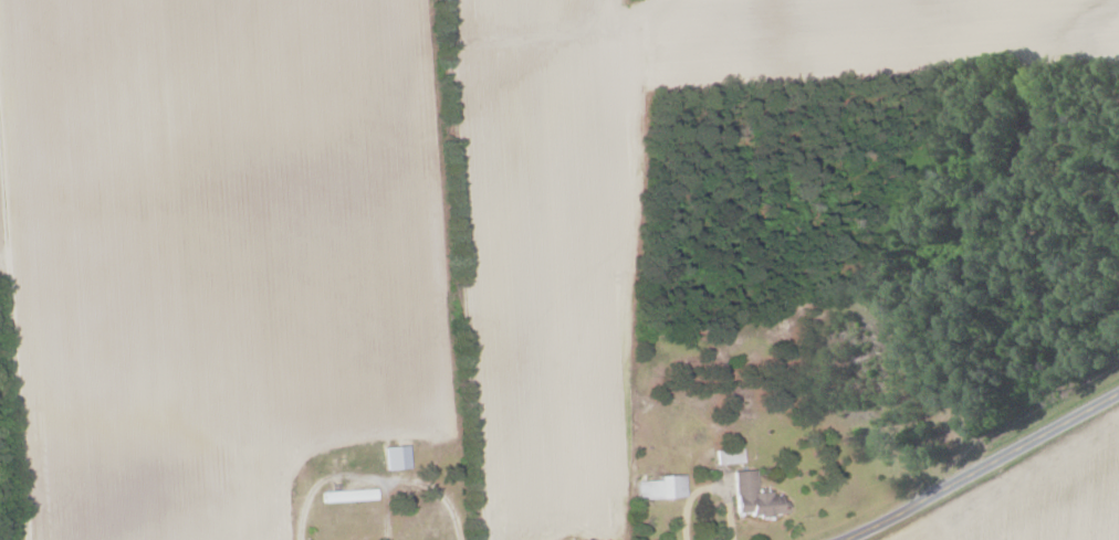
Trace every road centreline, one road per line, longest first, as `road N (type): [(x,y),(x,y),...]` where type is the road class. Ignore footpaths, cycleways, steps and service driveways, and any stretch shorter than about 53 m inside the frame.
road 1 (track): [(28,539),(0,129)]
road 2 (residential): [(851,539),(1118,393)]

